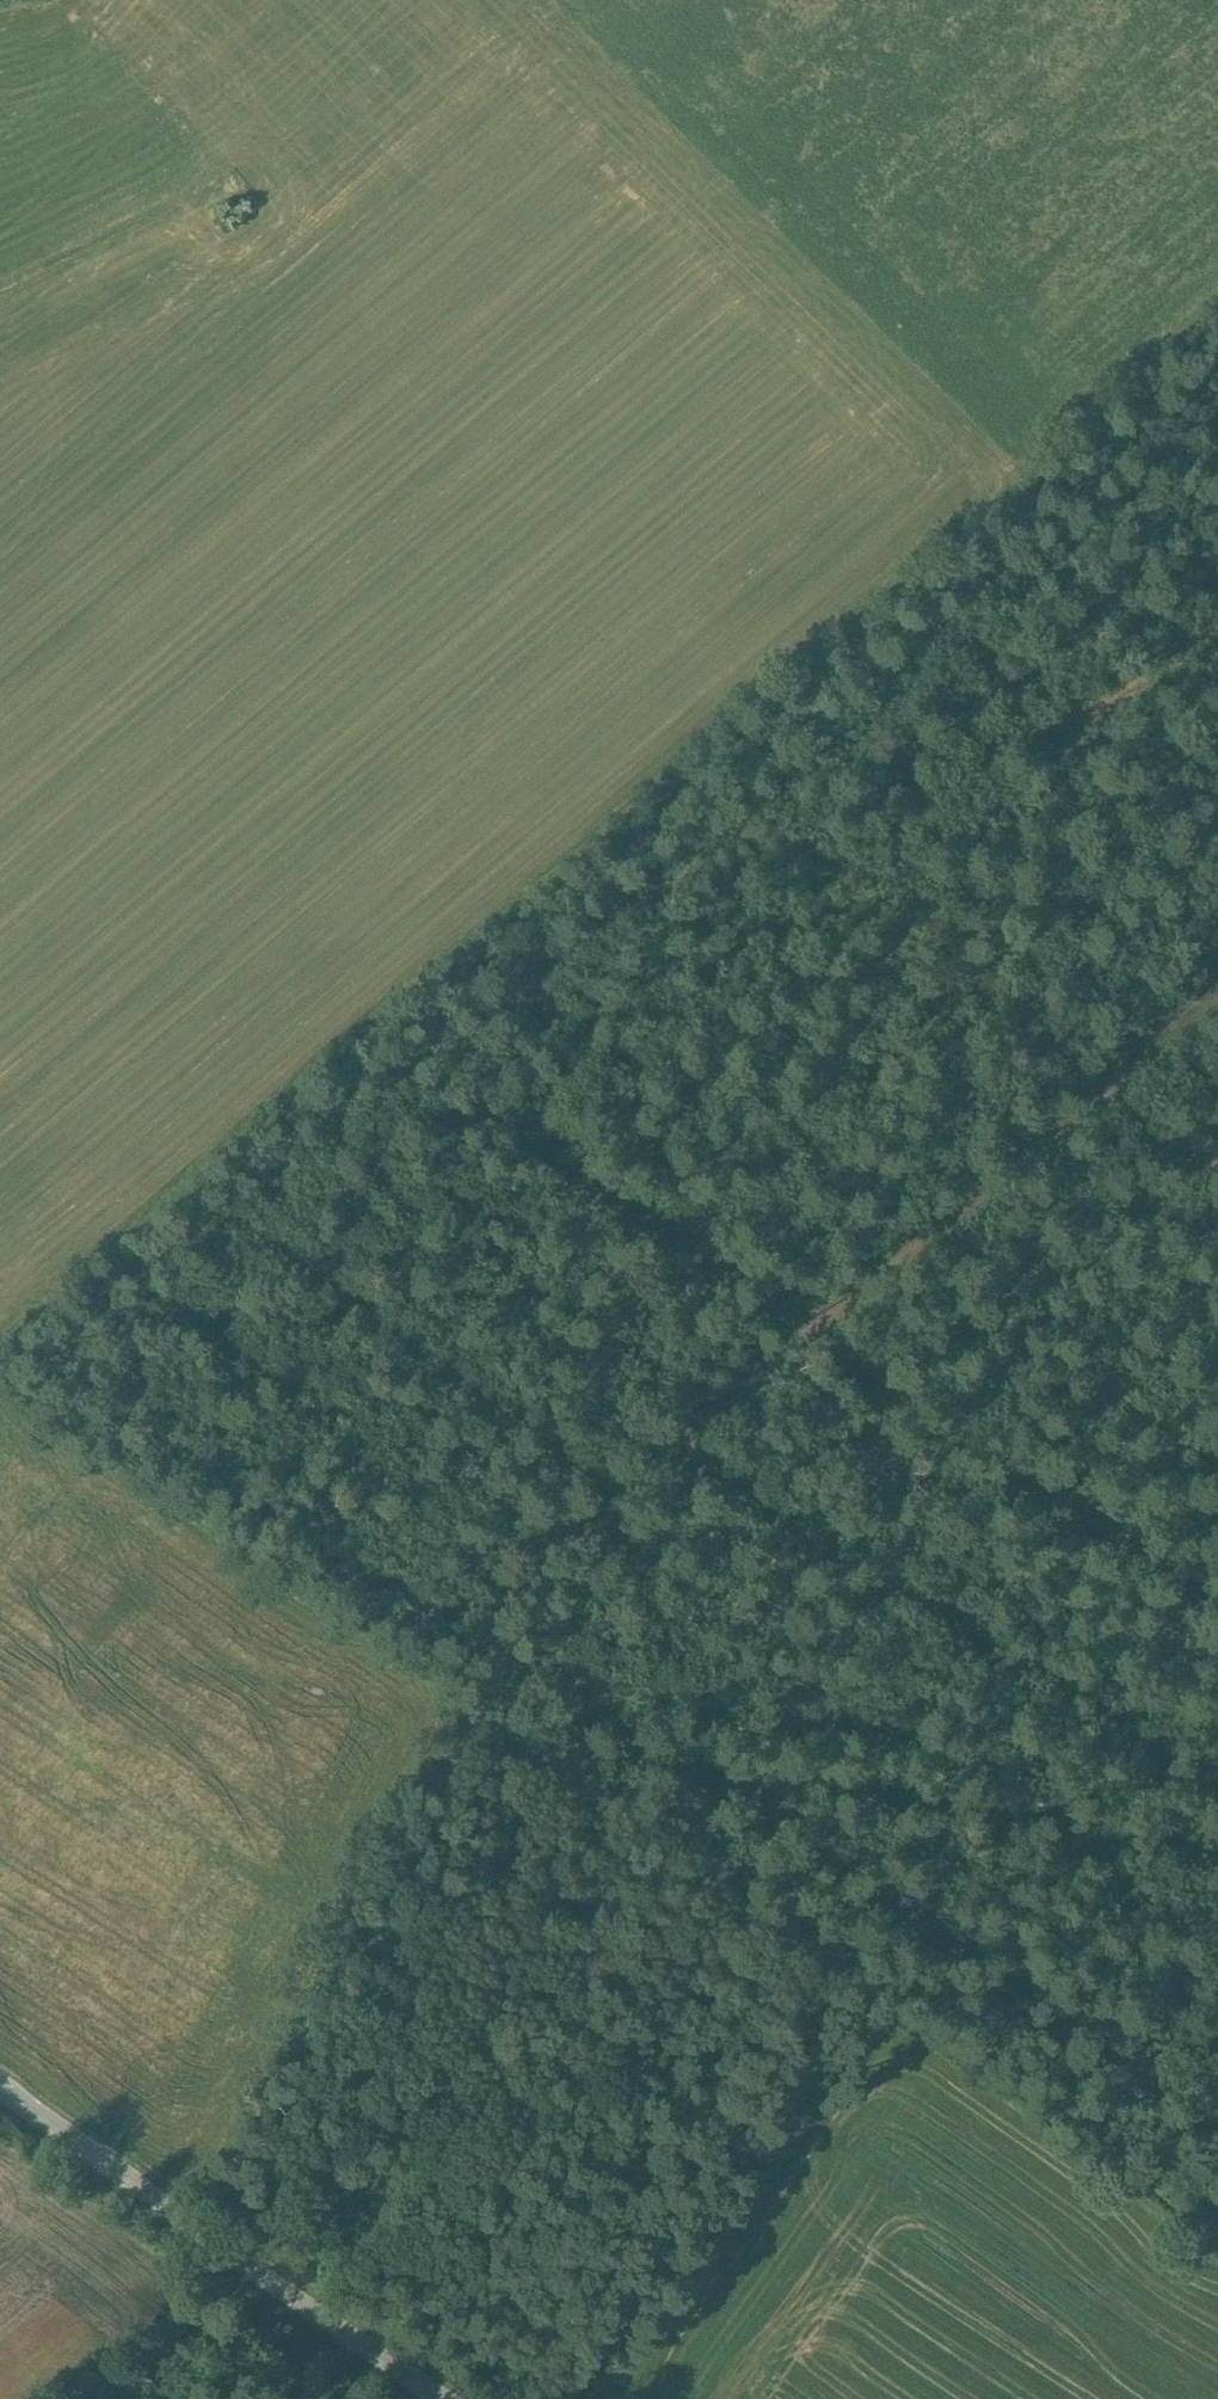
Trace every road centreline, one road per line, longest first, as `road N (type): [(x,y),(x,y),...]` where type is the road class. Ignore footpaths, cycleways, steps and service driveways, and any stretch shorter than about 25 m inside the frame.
road 1 (unclassified): [(0,2087),(453,2398)]

